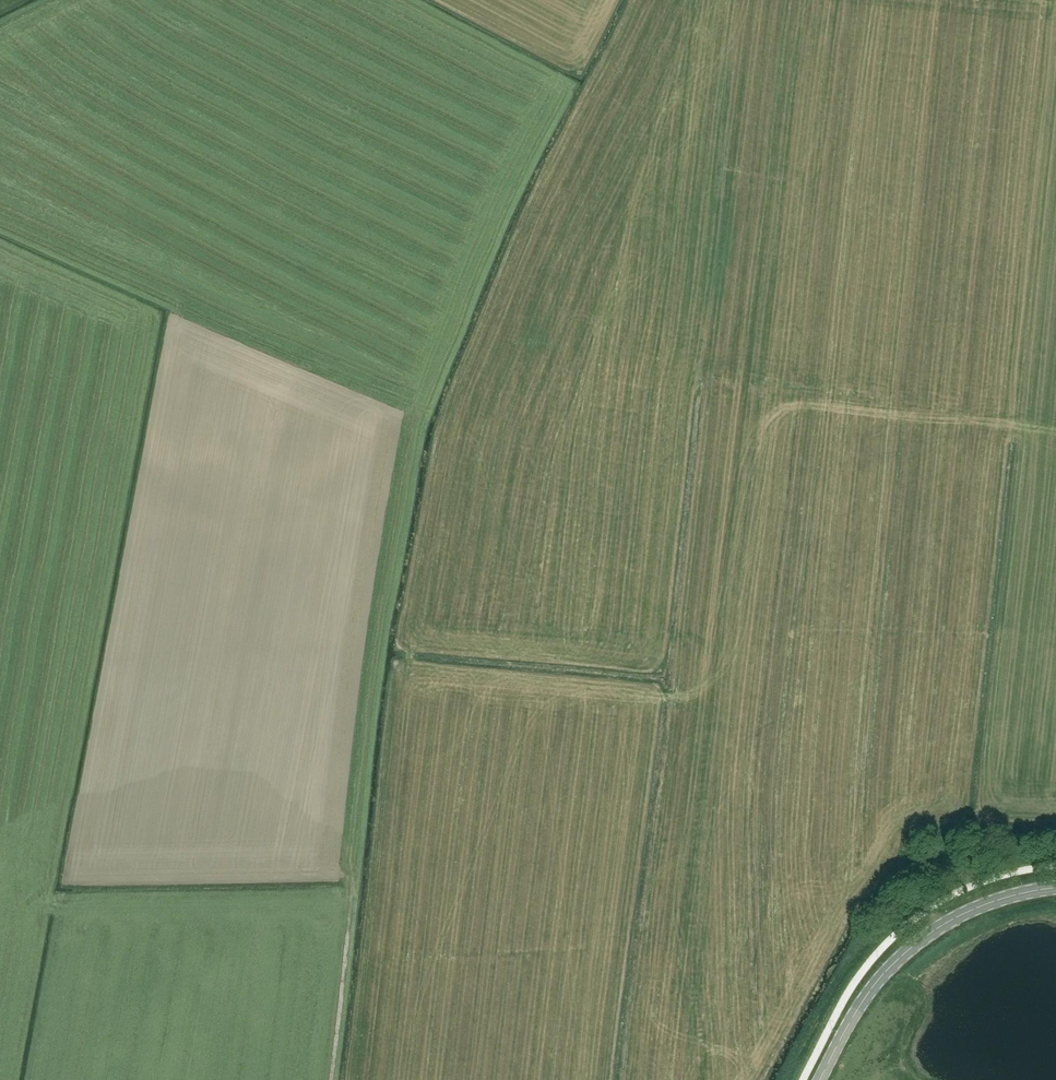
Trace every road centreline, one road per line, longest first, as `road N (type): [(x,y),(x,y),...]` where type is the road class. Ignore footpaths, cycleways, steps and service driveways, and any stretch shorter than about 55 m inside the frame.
road 1 (secondary): [(819,1079),(860,1003),(914,944),(982,905),(1055,887)]
road 2 (track): [(355,887),(332,1079)]

